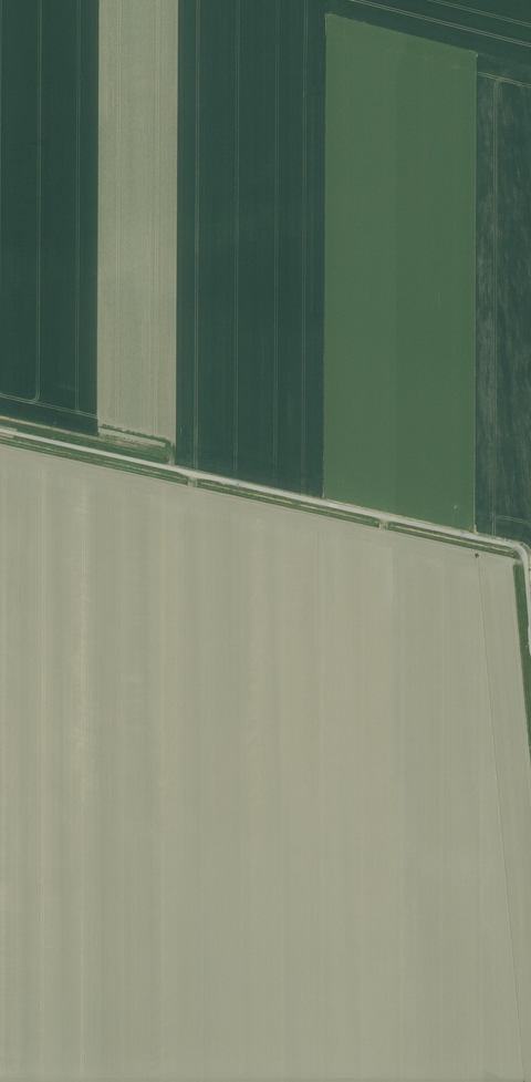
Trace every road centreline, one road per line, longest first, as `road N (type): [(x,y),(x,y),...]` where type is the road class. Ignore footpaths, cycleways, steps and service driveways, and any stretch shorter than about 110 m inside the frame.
road 1 (unclassified): [(530,616),(526,557),(511,545),(0,430)]

